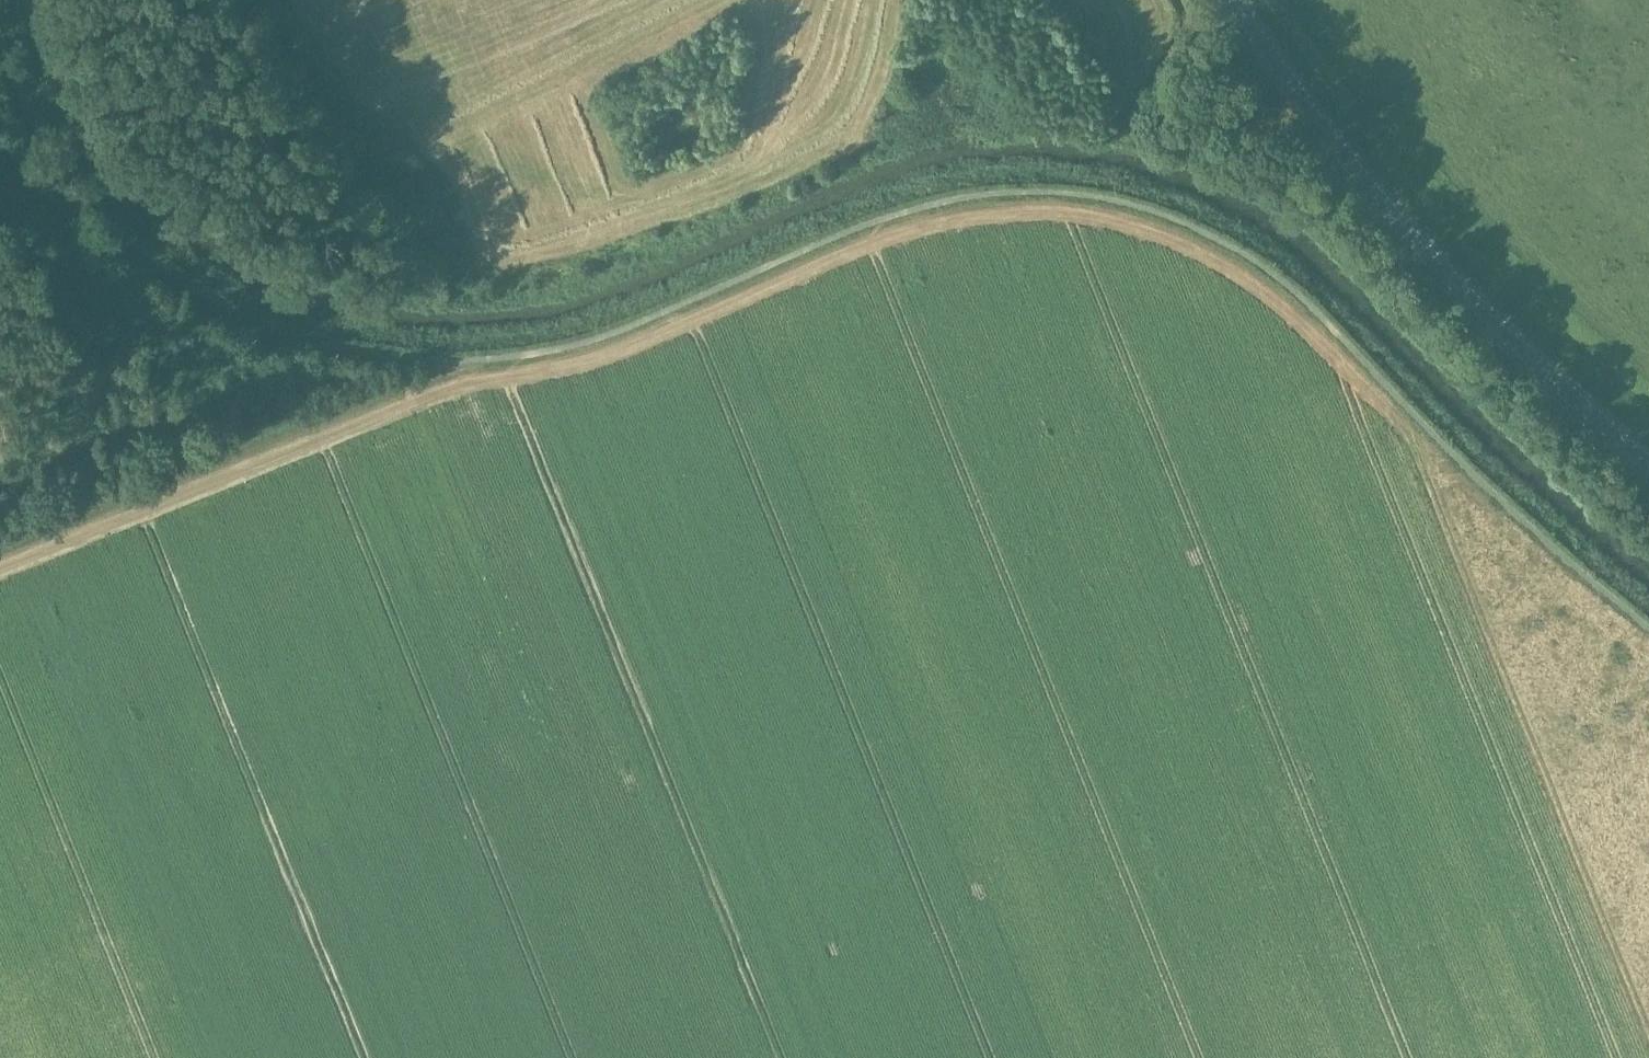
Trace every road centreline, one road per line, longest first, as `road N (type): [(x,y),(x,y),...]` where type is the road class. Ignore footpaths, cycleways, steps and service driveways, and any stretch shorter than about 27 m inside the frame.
road 1 (tertiary): [(1648,467),(1407,233),(1232,0)]

